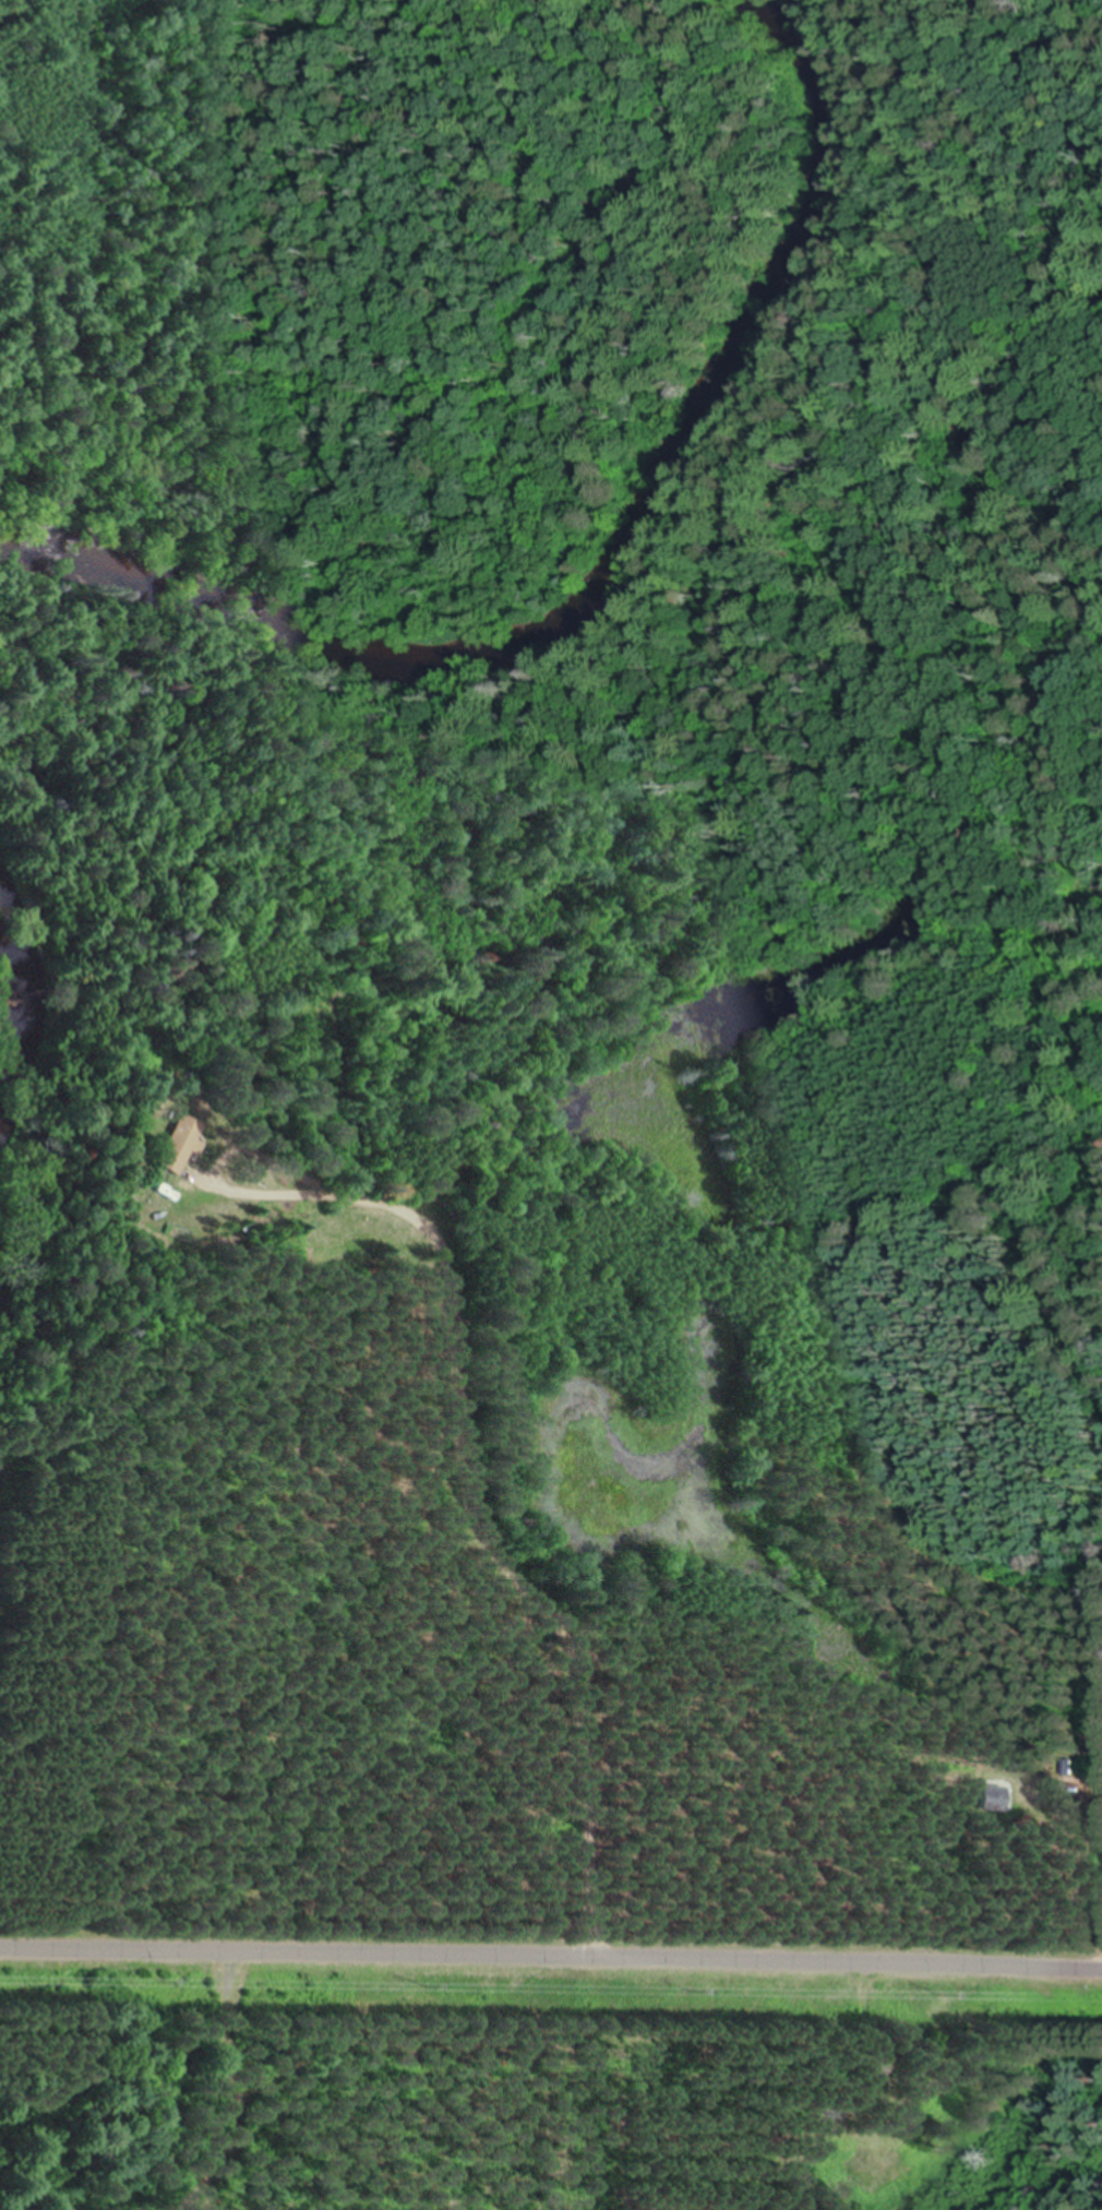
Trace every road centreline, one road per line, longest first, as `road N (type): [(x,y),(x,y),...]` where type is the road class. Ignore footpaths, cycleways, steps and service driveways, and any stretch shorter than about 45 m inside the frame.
road 1 (residential): [(1101,1966),(0,1949)]

